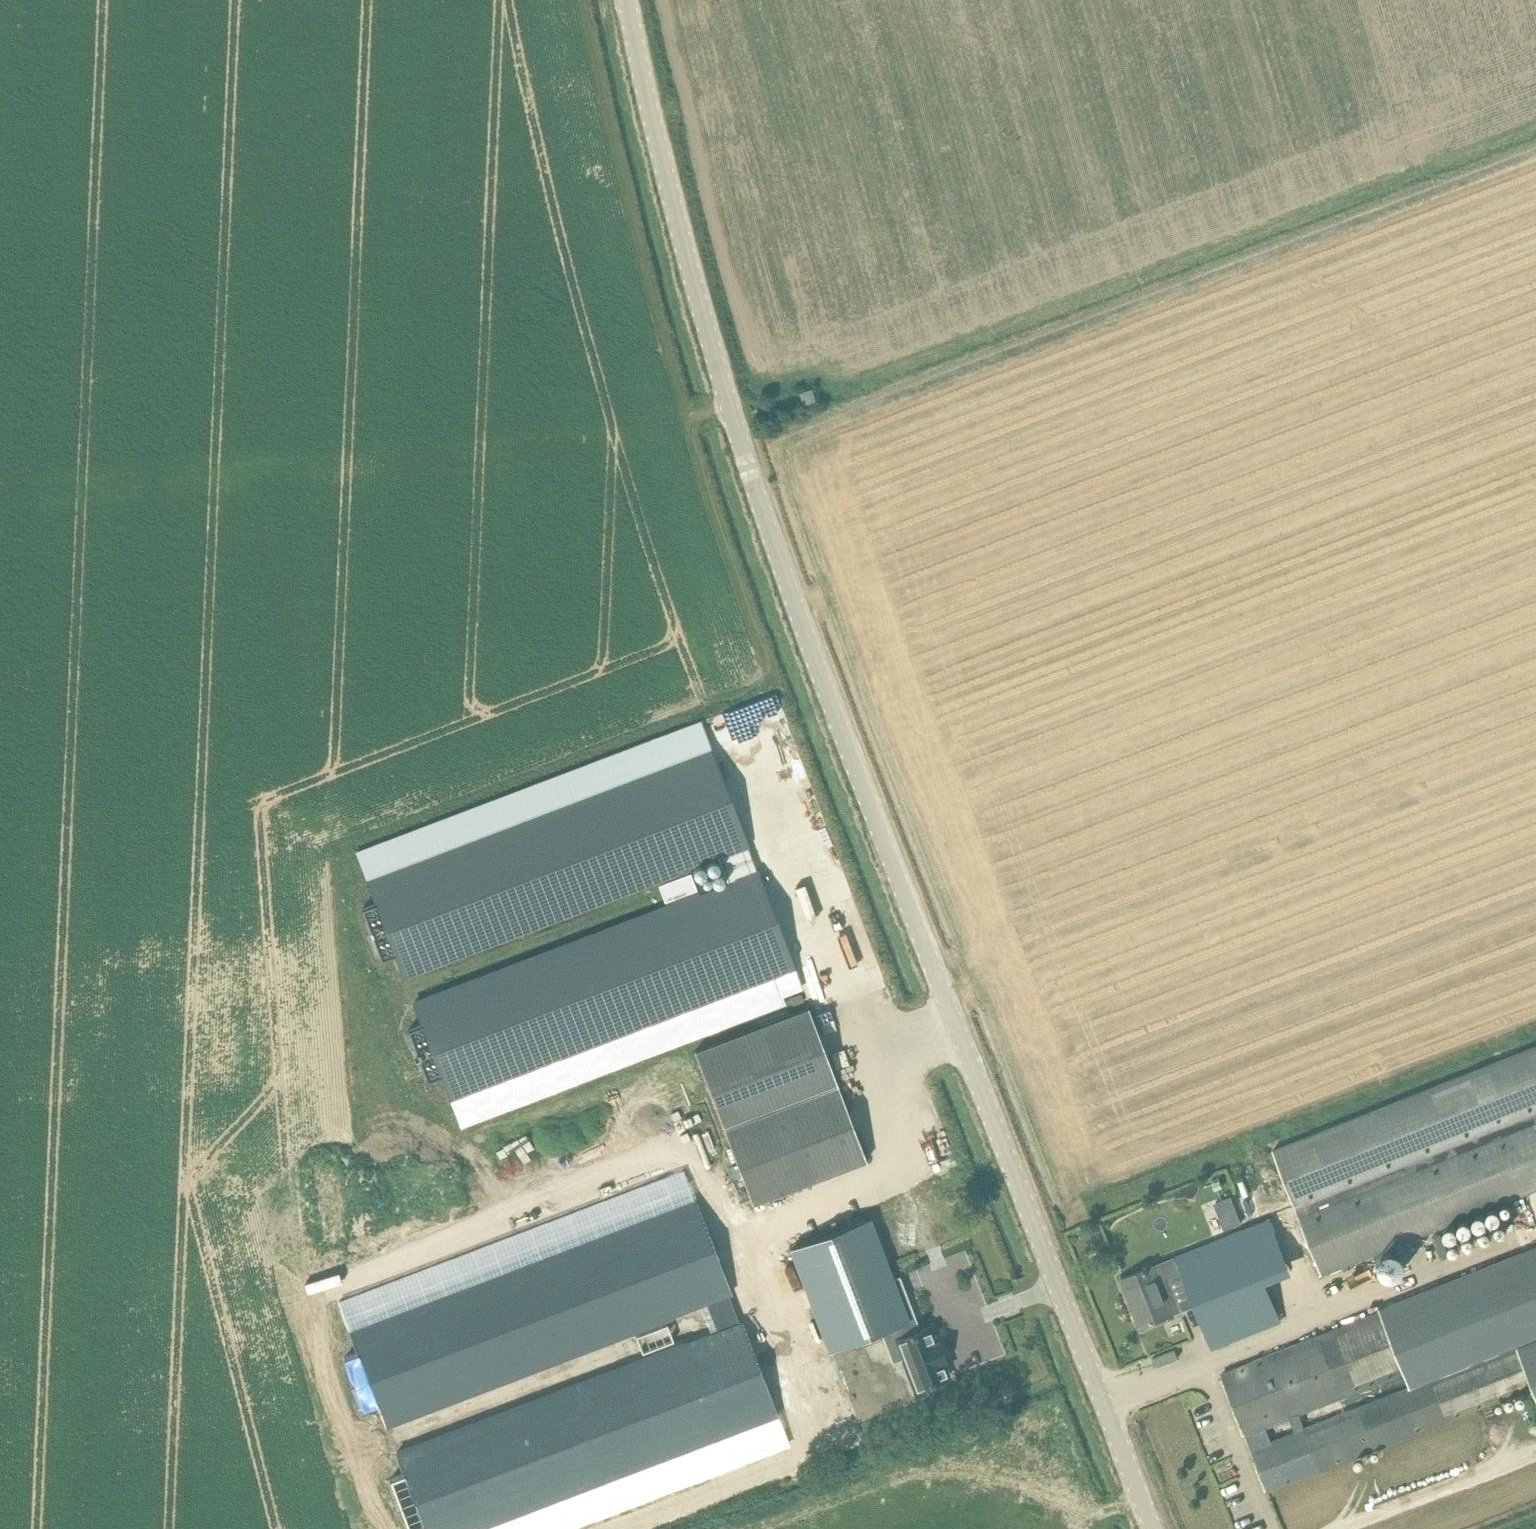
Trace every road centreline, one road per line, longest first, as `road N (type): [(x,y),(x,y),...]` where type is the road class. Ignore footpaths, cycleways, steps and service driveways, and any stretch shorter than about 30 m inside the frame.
road 1 (tertiary): [(1164,1528),(745,417),(635,0)]

